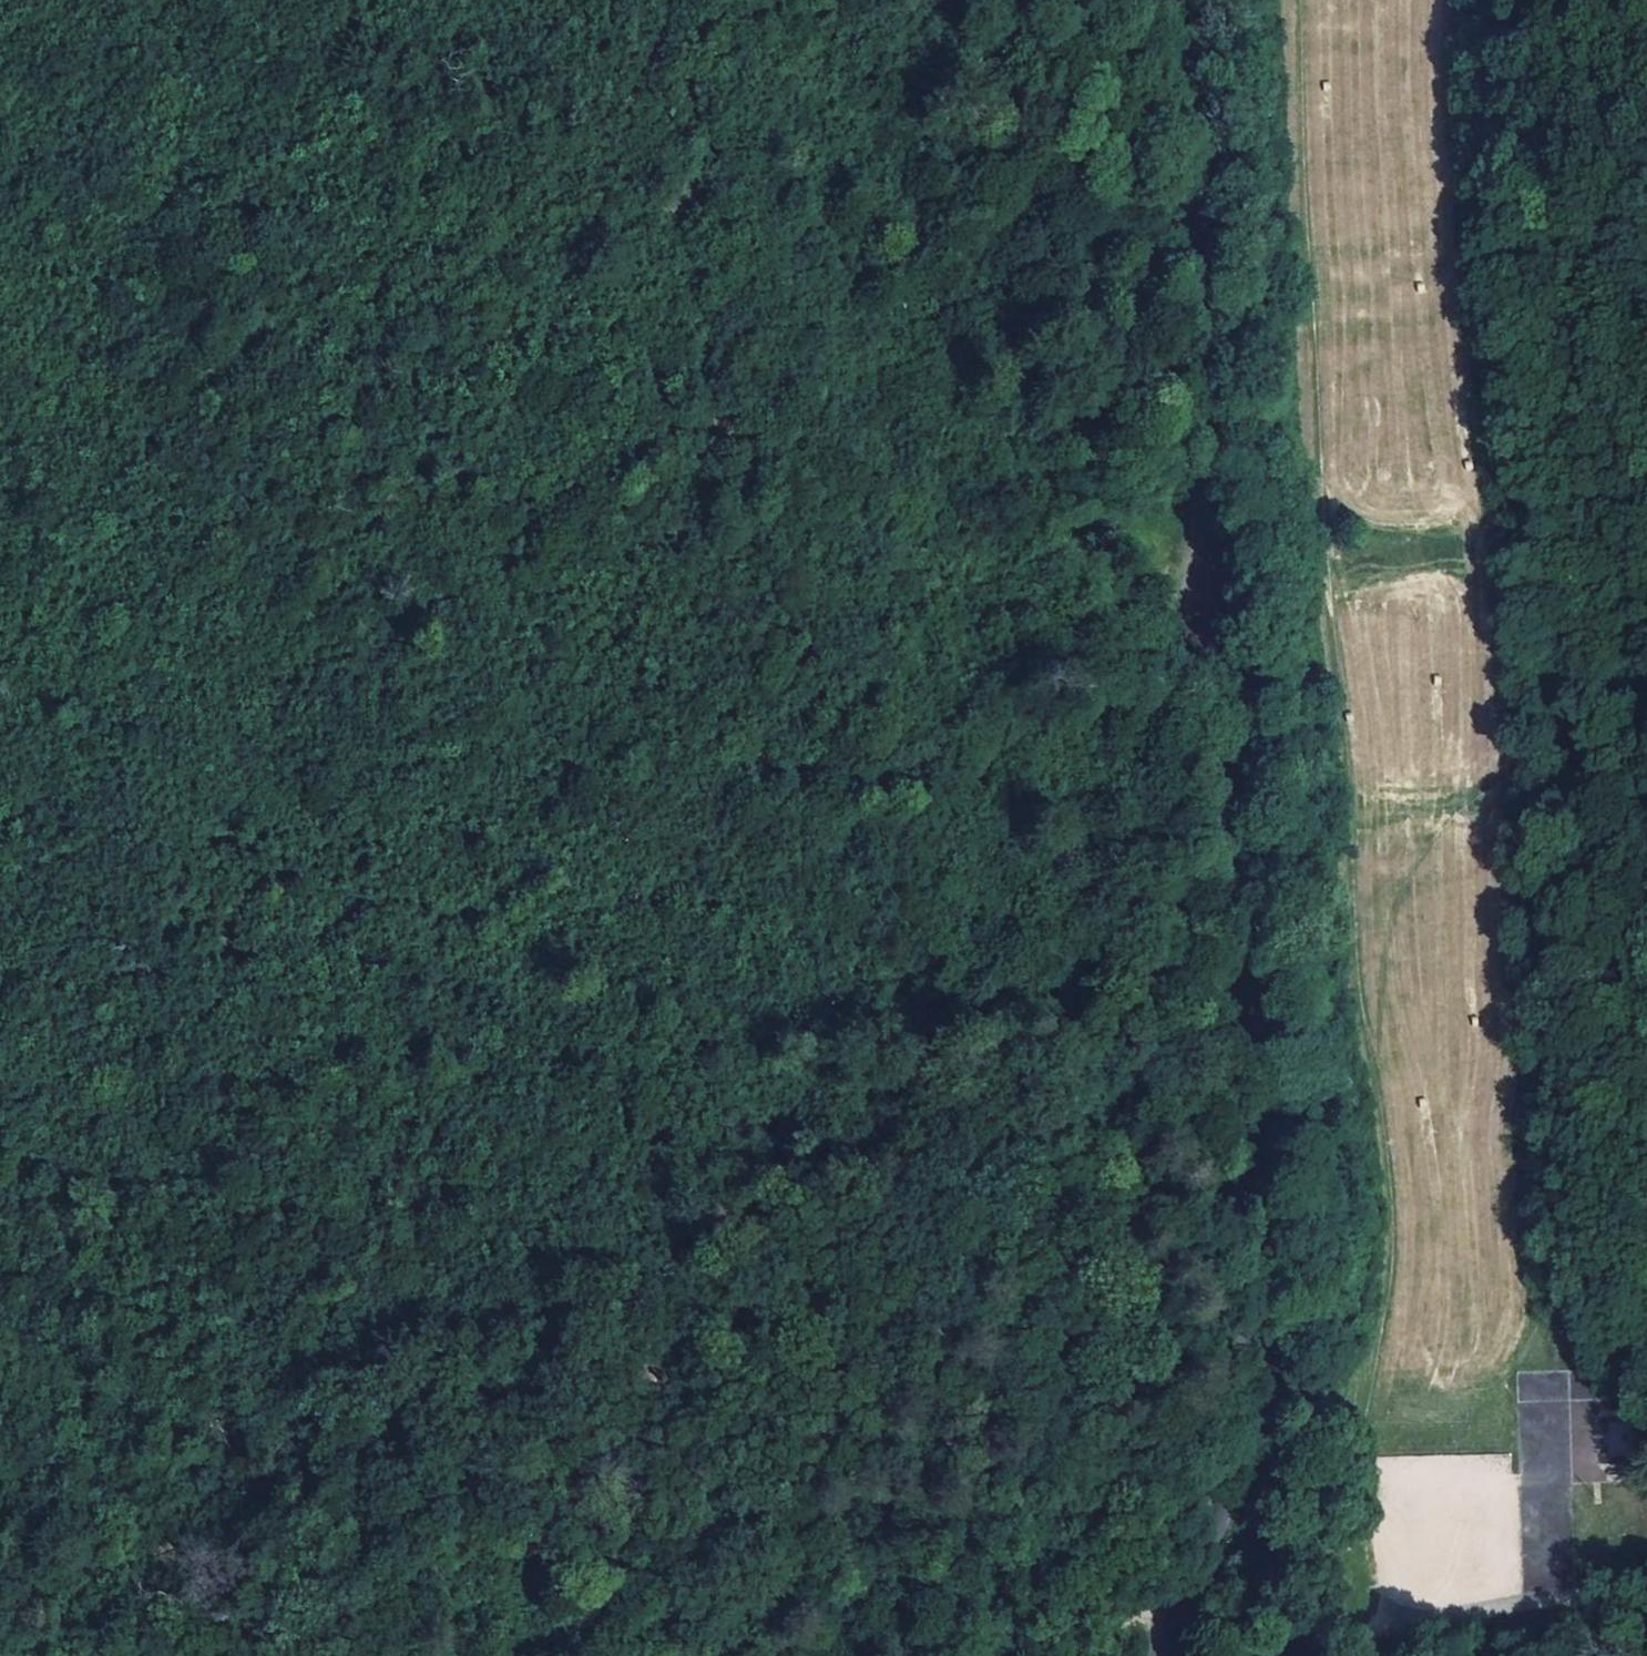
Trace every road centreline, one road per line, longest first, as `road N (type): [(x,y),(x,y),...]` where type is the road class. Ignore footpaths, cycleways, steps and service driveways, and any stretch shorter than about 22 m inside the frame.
road 1 (tertiary): [(1164,1655),(1242,1416),(1249,1348),(1231,843),(1179,0)]
road 2 (track): [(1324,1655),(1370,1633),(1646,1584)]
road 3 (track): [(1062,1655),(1114,1619),(1180,1608)]

